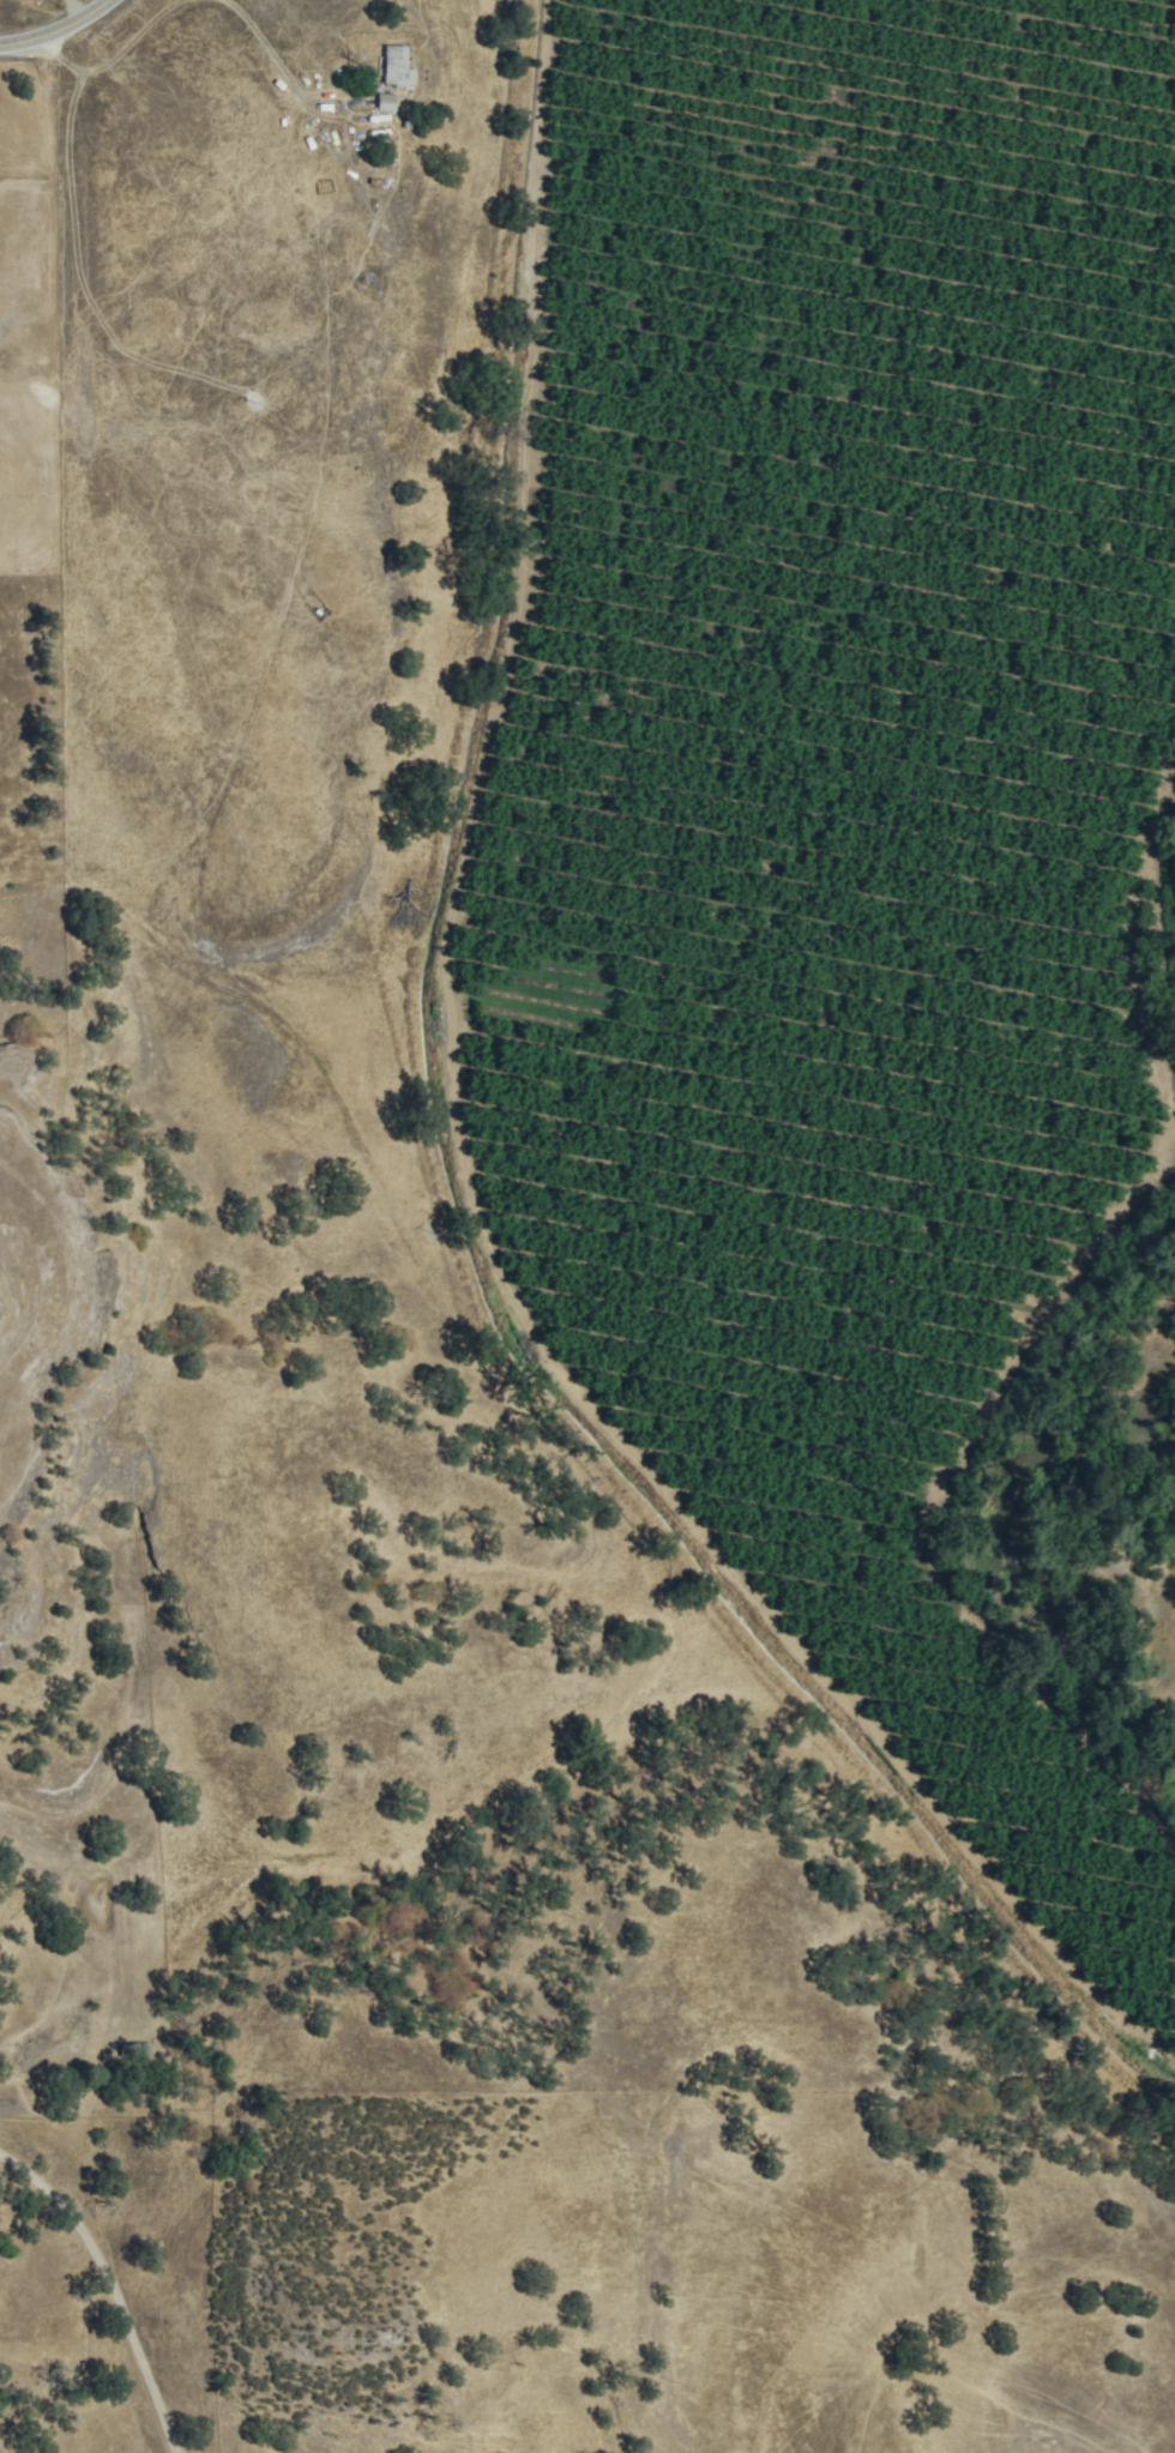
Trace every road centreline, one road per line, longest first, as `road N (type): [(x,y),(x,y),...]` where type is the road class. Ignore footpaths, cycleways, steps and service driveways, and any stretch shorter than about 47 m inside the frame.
road 1 (residential): [(0,2148),(31,2165),(74,2212),(107,2265),(181,2452)]
road 2 (residential): [(0,49),(58,36),(119,0)]

